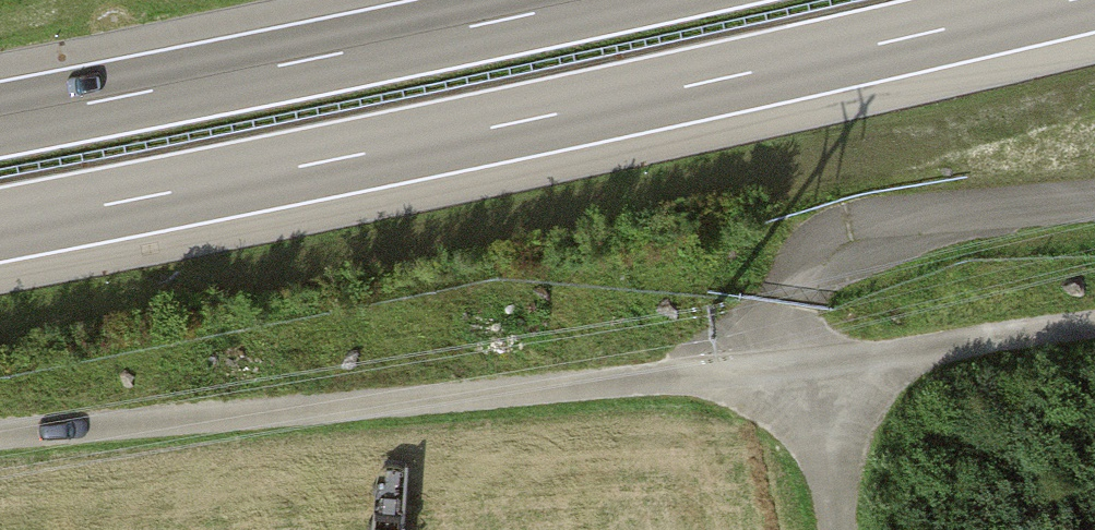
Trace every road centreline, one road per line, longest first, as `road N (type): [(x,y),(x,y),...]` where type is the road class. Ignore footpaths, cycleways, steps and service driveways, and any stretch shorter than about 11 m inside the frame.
road 1 (track): [(0,439),(788,373),(1094,323)]
road 2 (motorway): [(0,224),(1066,0)]
road 3 (motorway): [(596,0),(0,120)]
road 4 (track): [(851,529),(842,472),(788,373),(790,304)]

